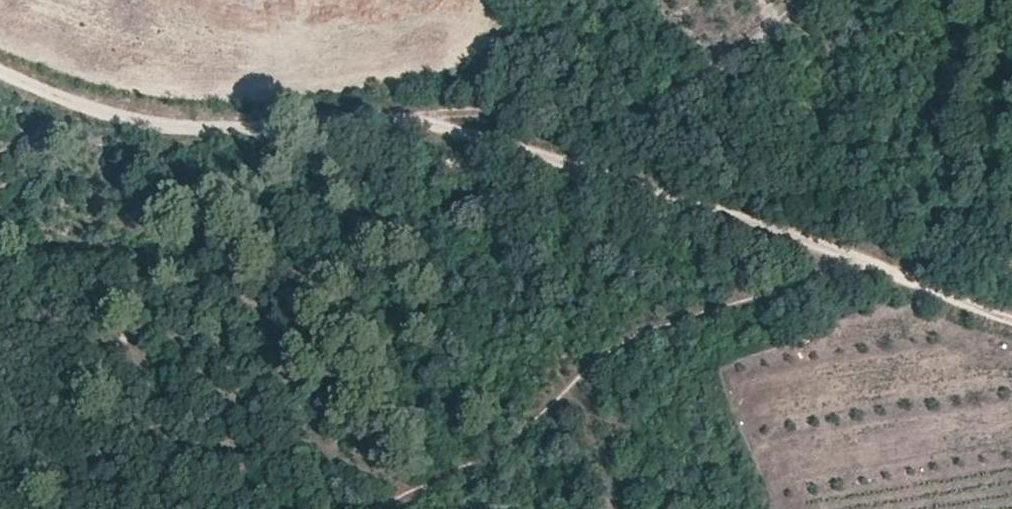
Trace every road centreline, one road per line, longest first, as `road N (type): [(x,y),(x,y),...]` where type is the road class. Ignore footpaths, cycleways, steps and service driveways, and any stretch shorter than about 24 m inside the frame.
road 1 (track): [(0,76),(135,121),(252,134),(354,127),(443,137),(638,183),(1011,329)]
road 2 (track): [(373,129),(441,115),(661,100),(708,87),(771,48),(762,0)]

